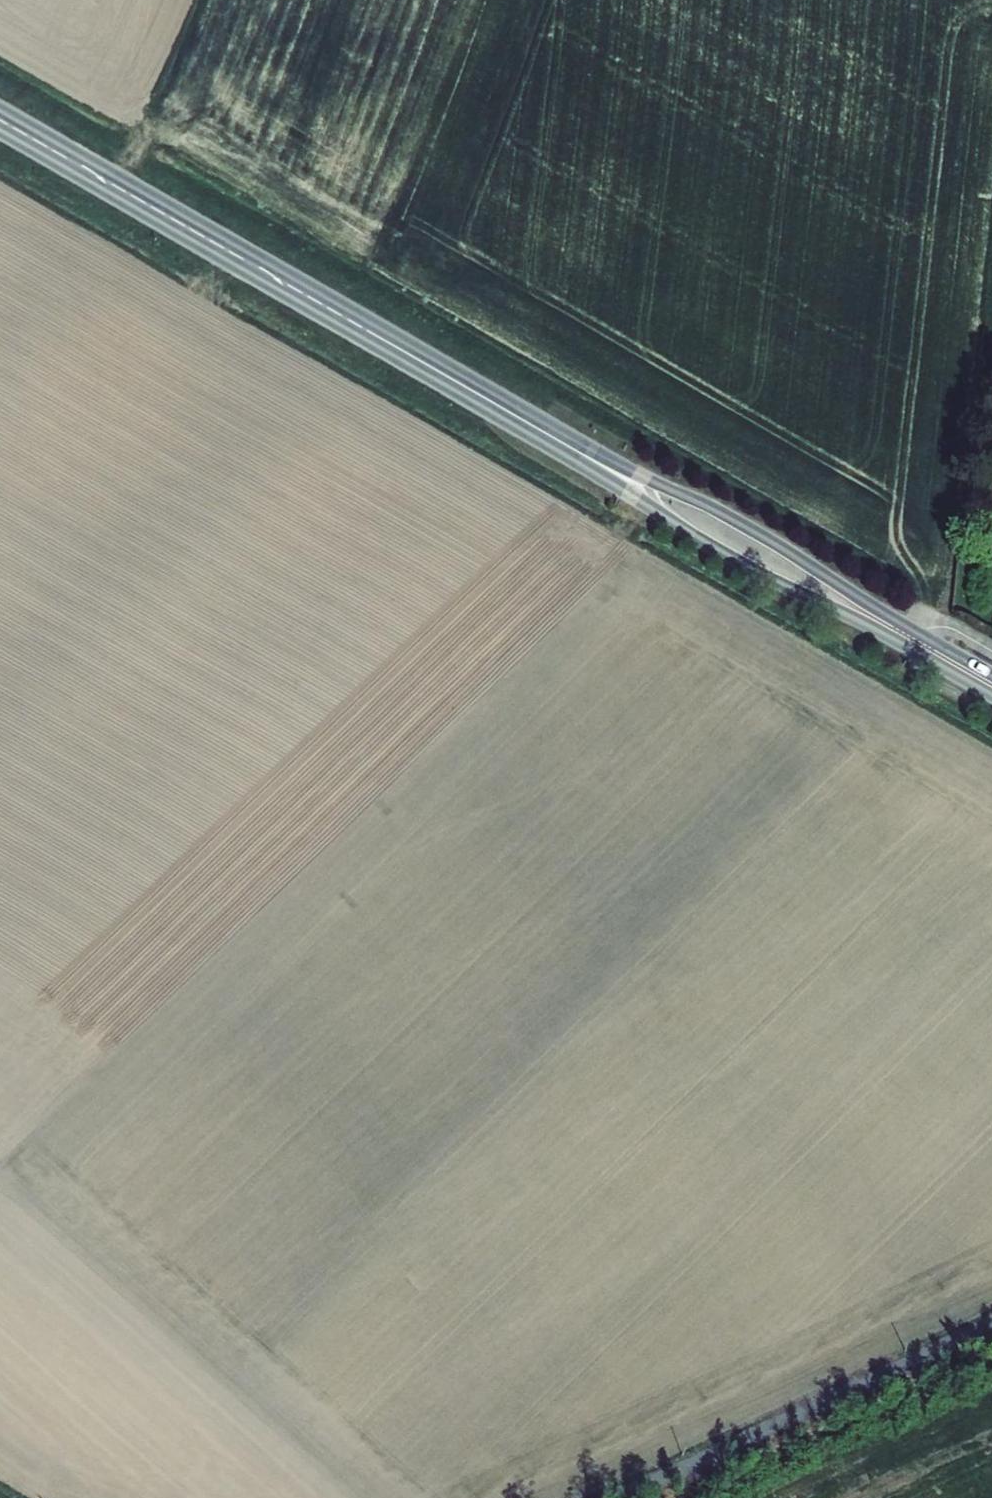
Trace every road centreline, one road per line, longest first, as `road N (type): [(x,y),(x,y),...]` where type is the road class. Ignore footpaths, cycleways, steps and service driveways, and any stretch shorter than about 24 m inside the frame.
road 1 (secondary): [(0,121),(991,686)]
road 2 (track): [(991,1318),(614,1497)]

